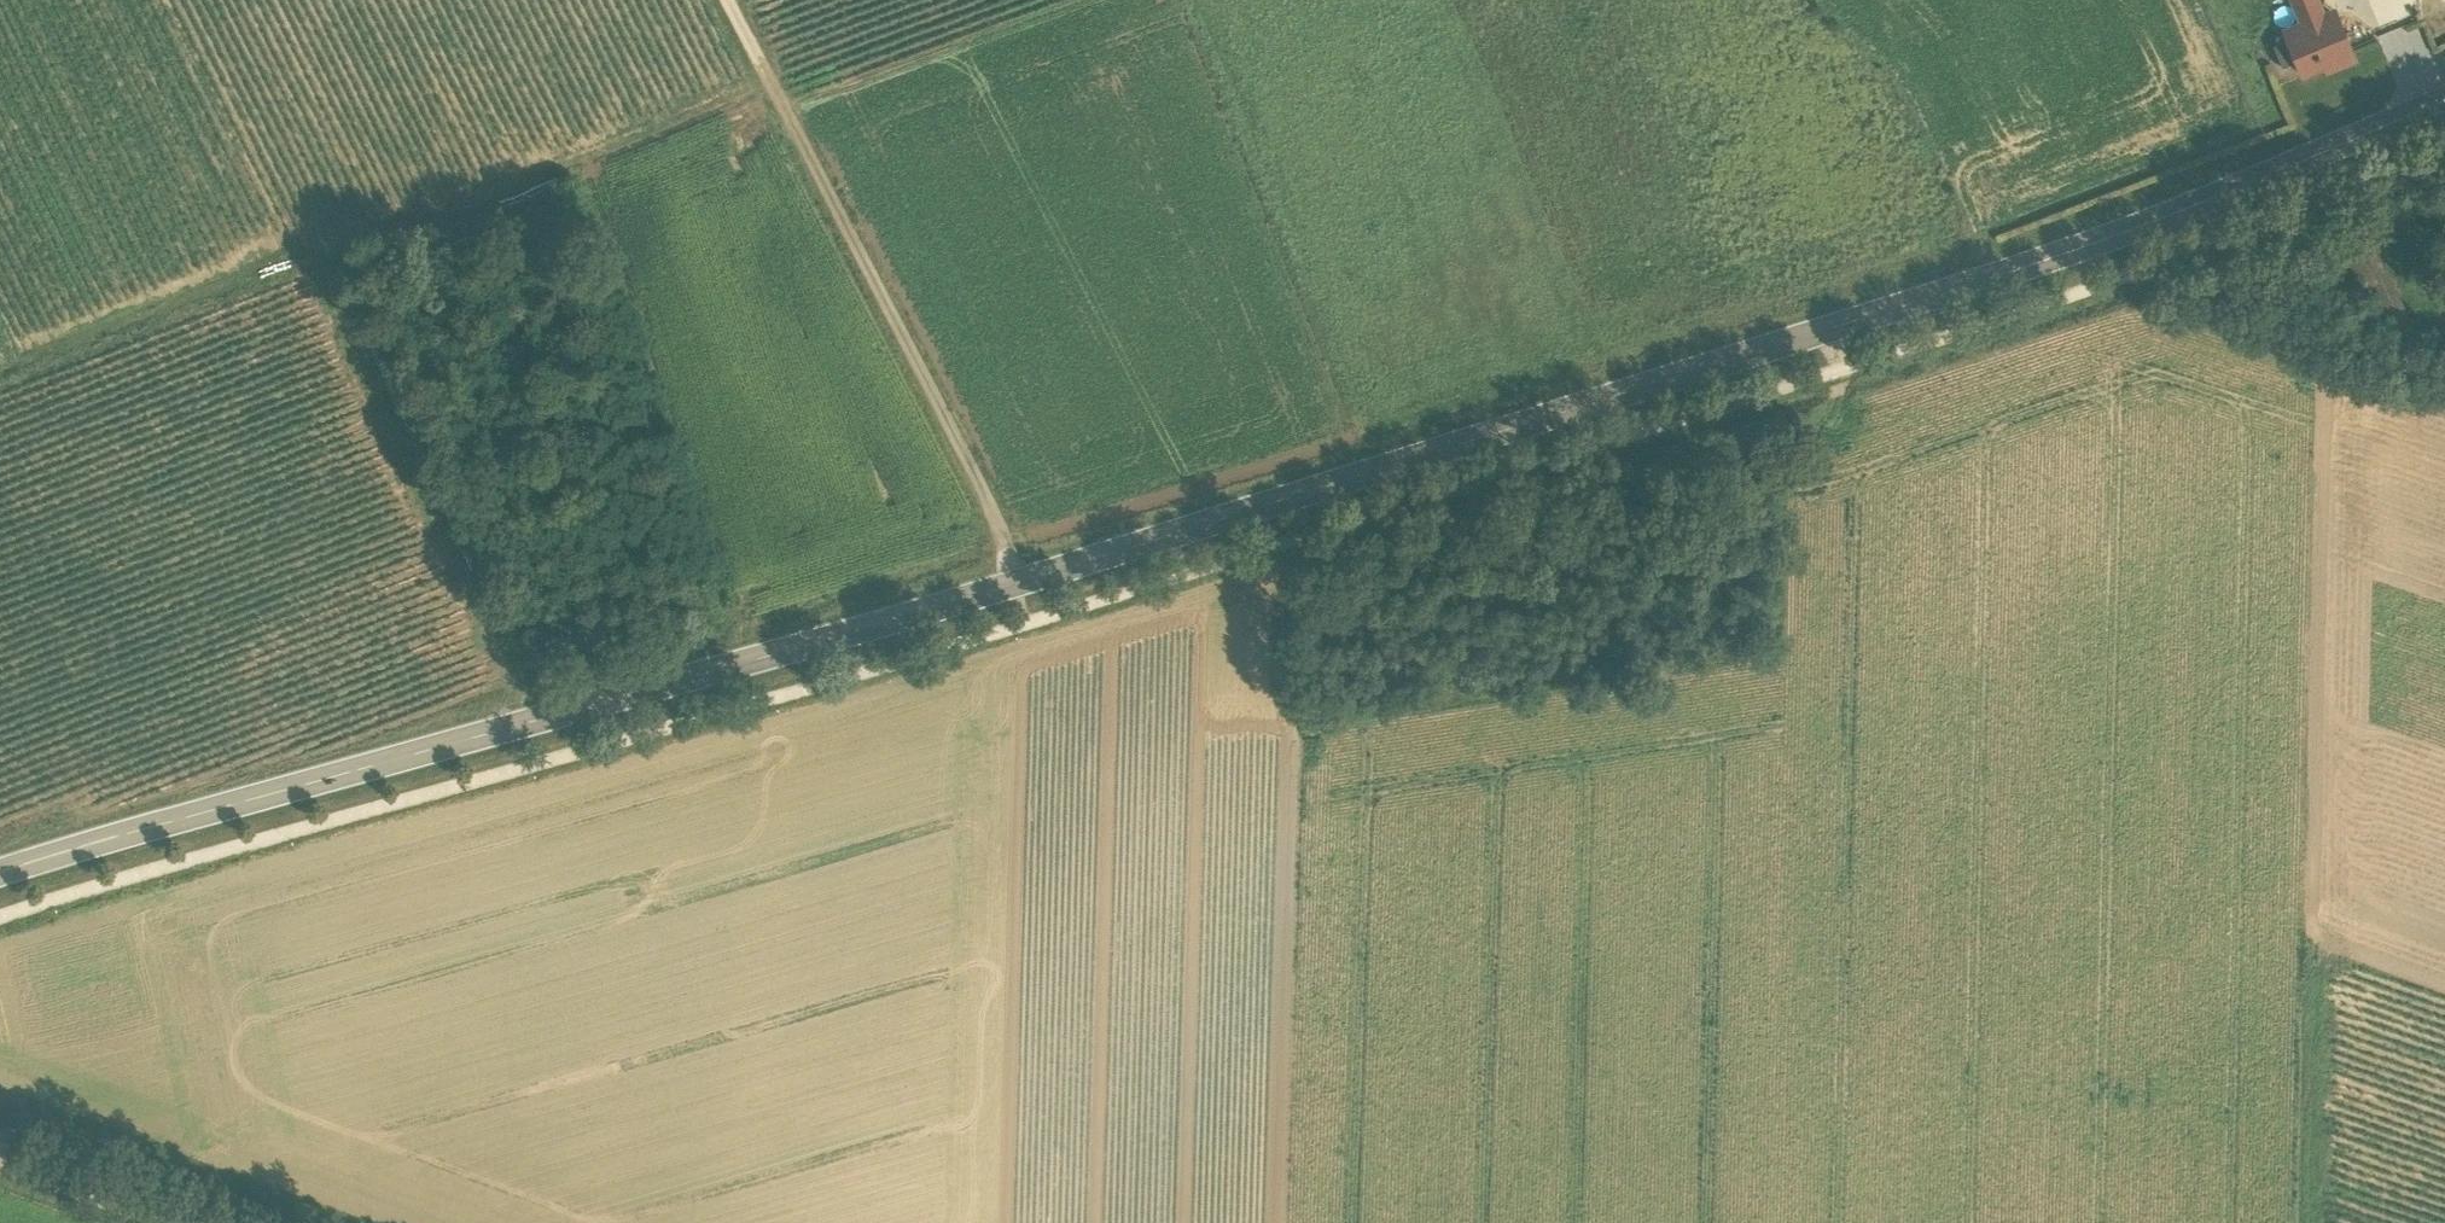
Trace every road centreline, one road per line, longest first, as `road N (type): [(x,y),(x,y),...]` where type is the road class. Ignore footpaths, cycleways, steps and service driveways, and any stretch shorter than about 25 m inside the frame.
road 1 (secondary): [(0,874),(1019,581),(2444,107)]
road 2 (track): [(728,0),(1019,581)]
road 3 (tertiary): [(207,1222),(0,1152)]

